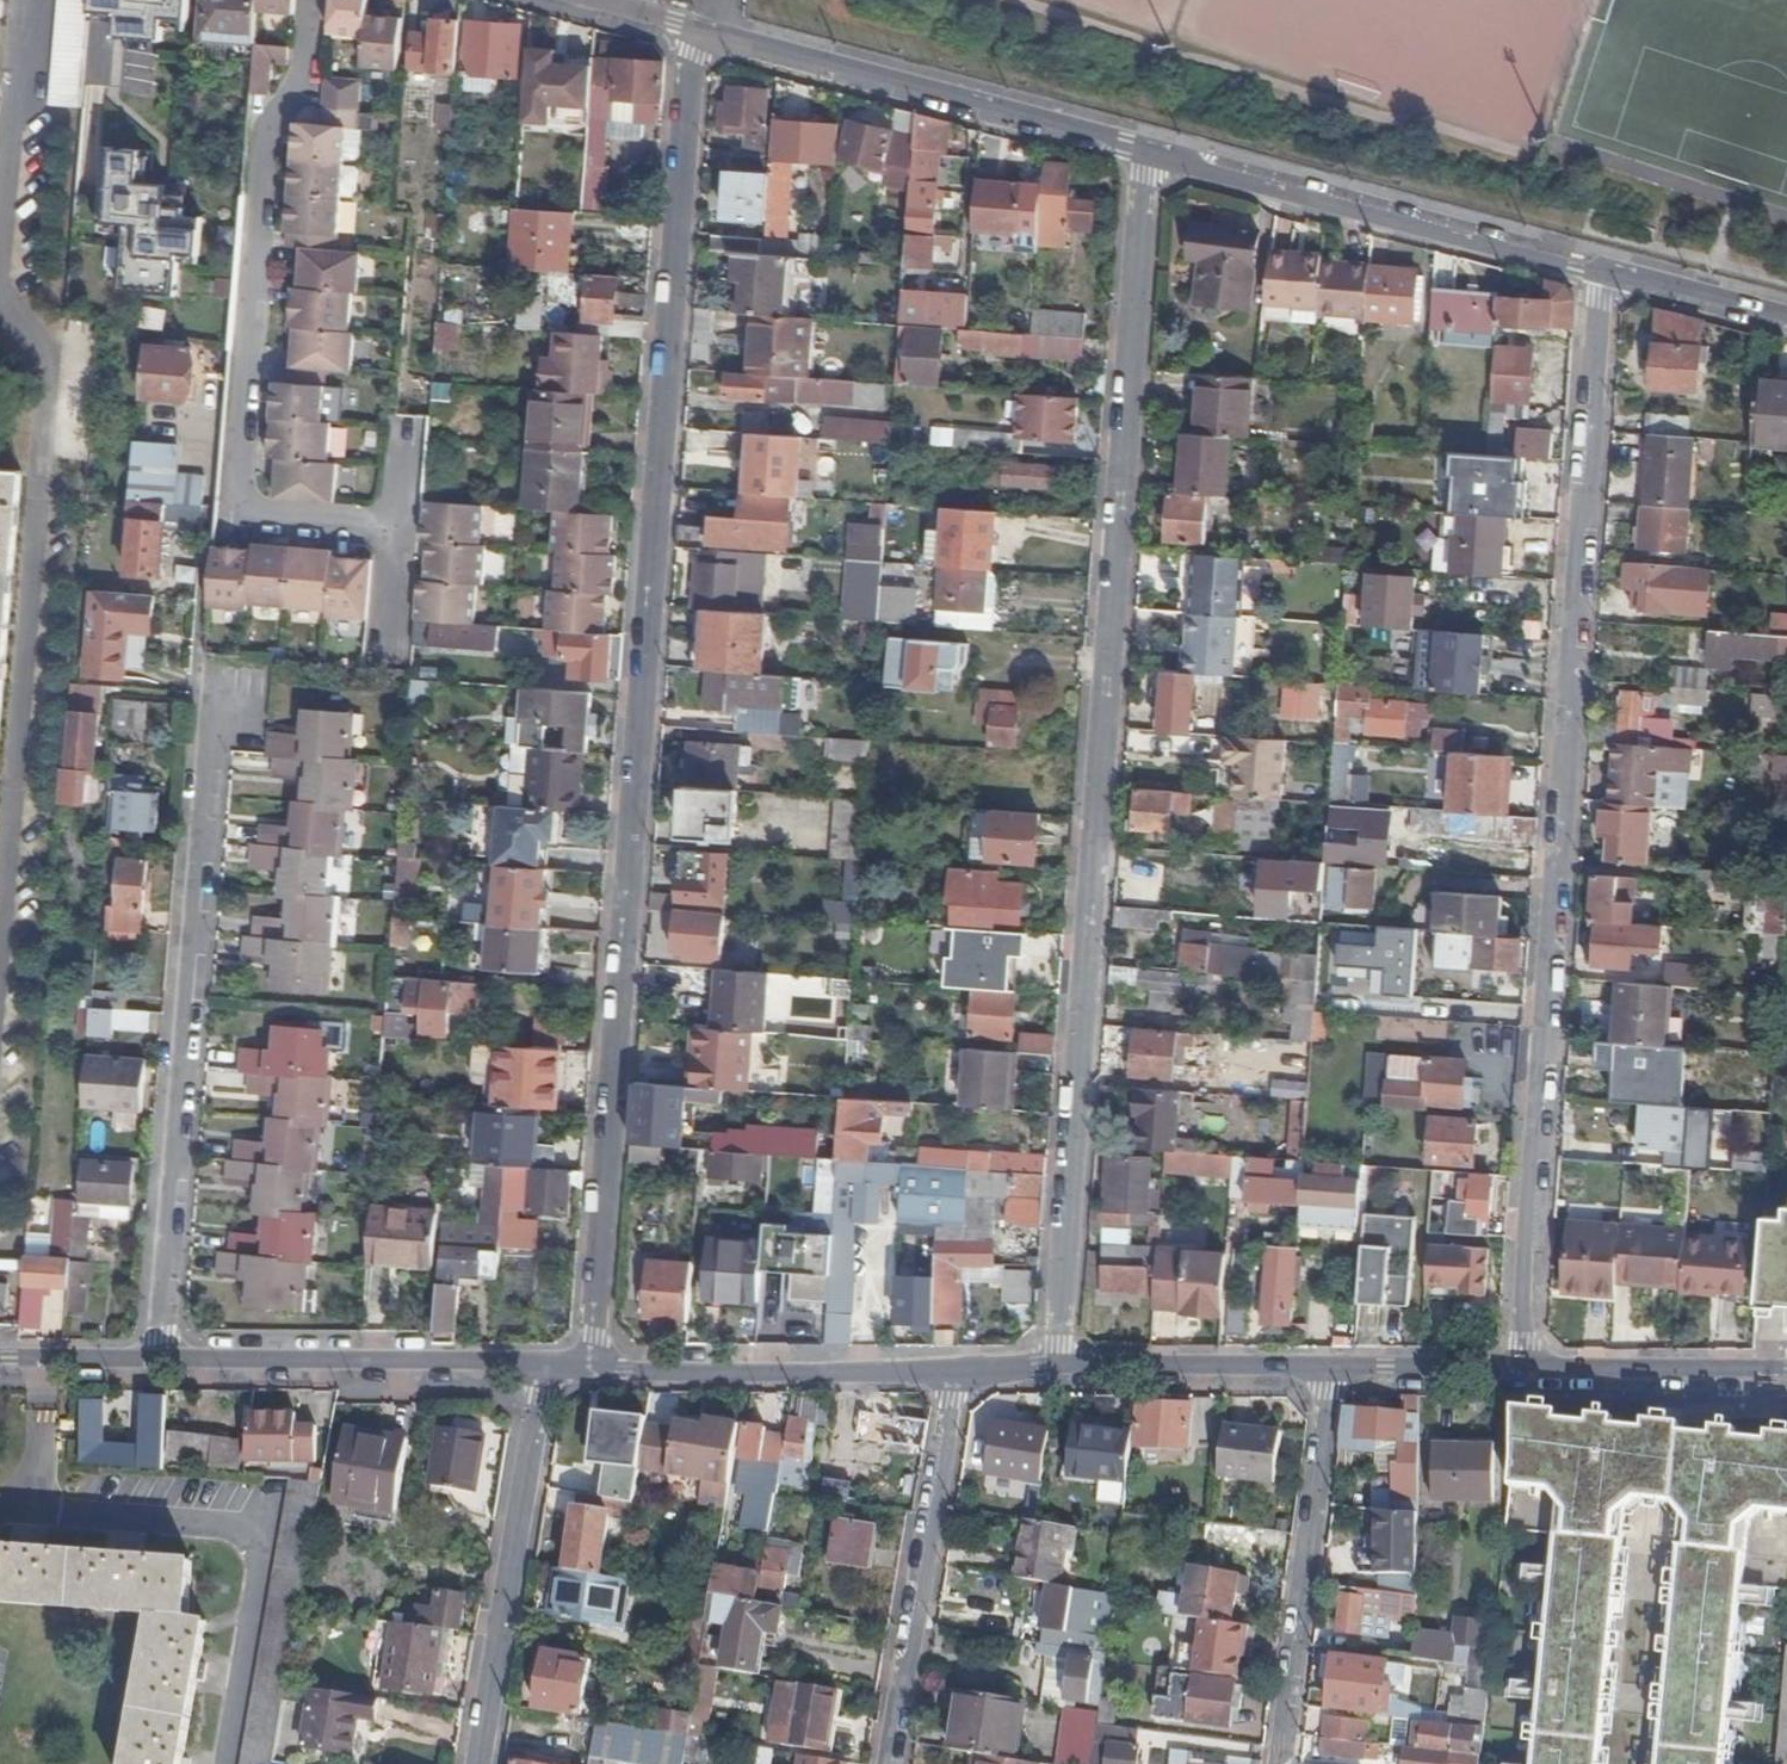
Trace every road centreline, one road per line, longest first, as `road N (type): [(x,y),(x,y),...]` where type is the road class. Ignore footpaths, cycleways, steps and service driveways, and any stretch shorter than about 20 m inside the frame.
road 1 (residential): [(595,1372),(702,30)]
road 2 (residential): [(1148,151),(1060,1367)]
road 3 (residential): [(1512,1368),(1603,275)]
road 4 (residential): [(401,520),(233,503),(264,131),(299,76),(308,0)]
road 5 (residential): [(162,1359),(212,688)]
road 6 (residential): [(1148,151),(1603,275)]
road 7 (residential): [(702,30),(1148,151)]
road 8 (residential): [(1281,1763),(1334,1366)]
road 9 (residential): [(545,1368),(480,1763)]
road 10 (residential): [(891,1763),(958,1370)]
road 11 (residential): [(545,1368),(500,1360),(162,1359)]
road 12 (residential): [(958,1370),(595,1372)]
road 13 (residential): [(1786,1370),(1512,1368)]
road 14 (residential): [(1334,1366),(1060,1367)]
road 15 (residential): [(1603,275),(1656,281),(1786,316)]
road 16 (residential): [(1512,1368),(1334,1366)]
road 17 (residential): [(162,1359),(0,1357)]

